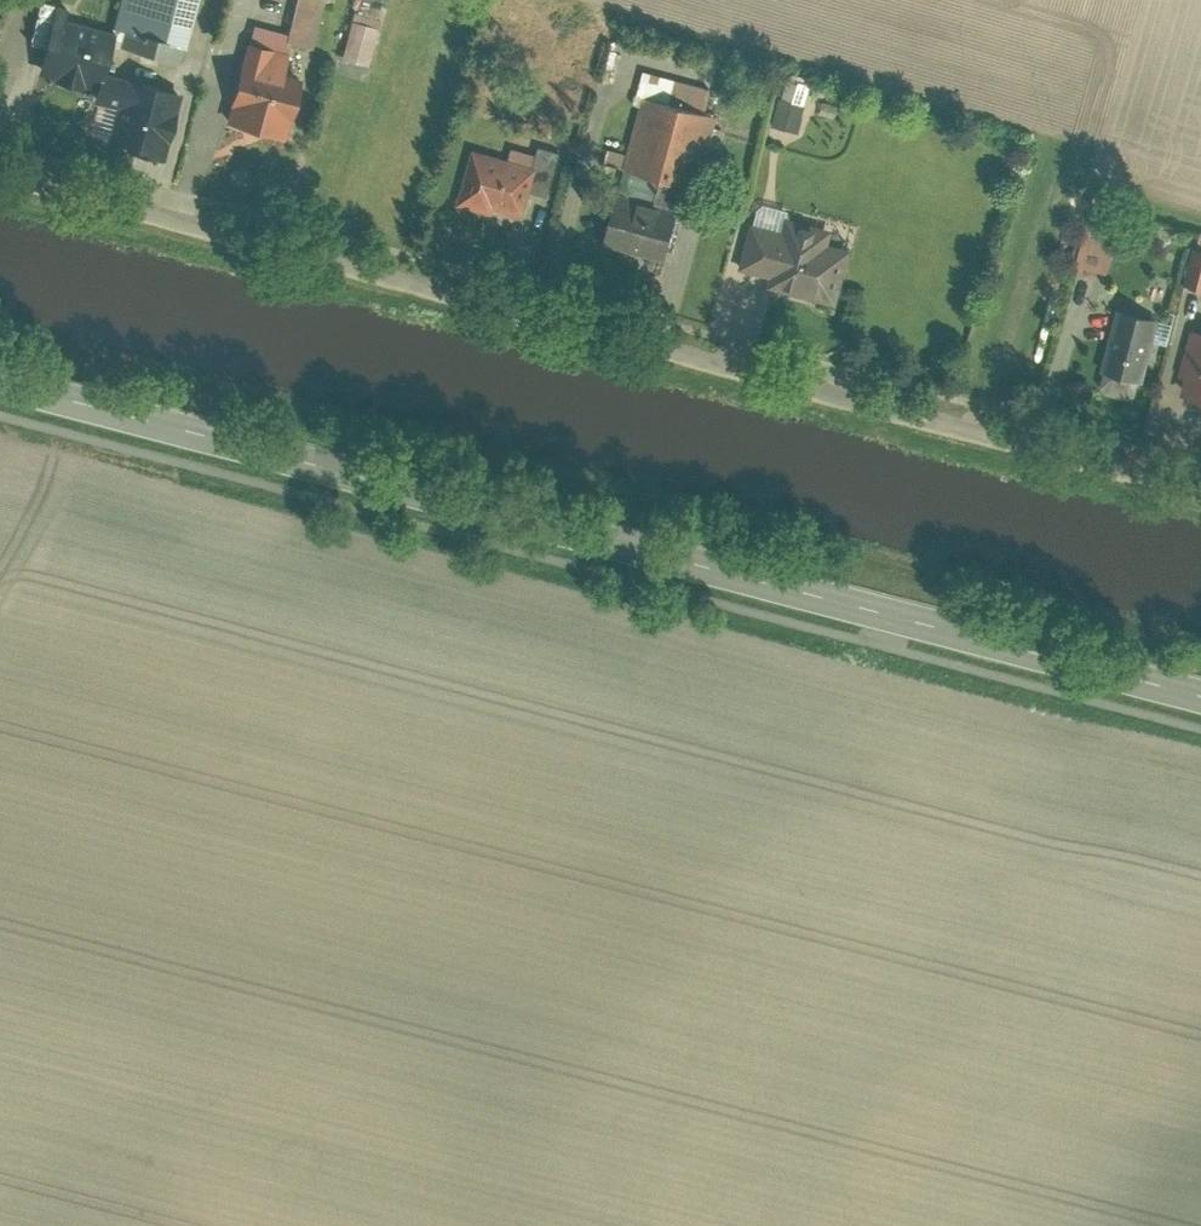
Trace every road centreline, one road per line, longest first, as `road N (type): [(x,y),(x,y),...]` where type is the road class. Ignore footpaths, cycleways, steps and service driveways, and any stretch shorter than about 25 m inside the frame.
road 1 (unclassified): [(0,172),(1200,488)]
road 2 (primary): [(0,378),(1200,691)]

